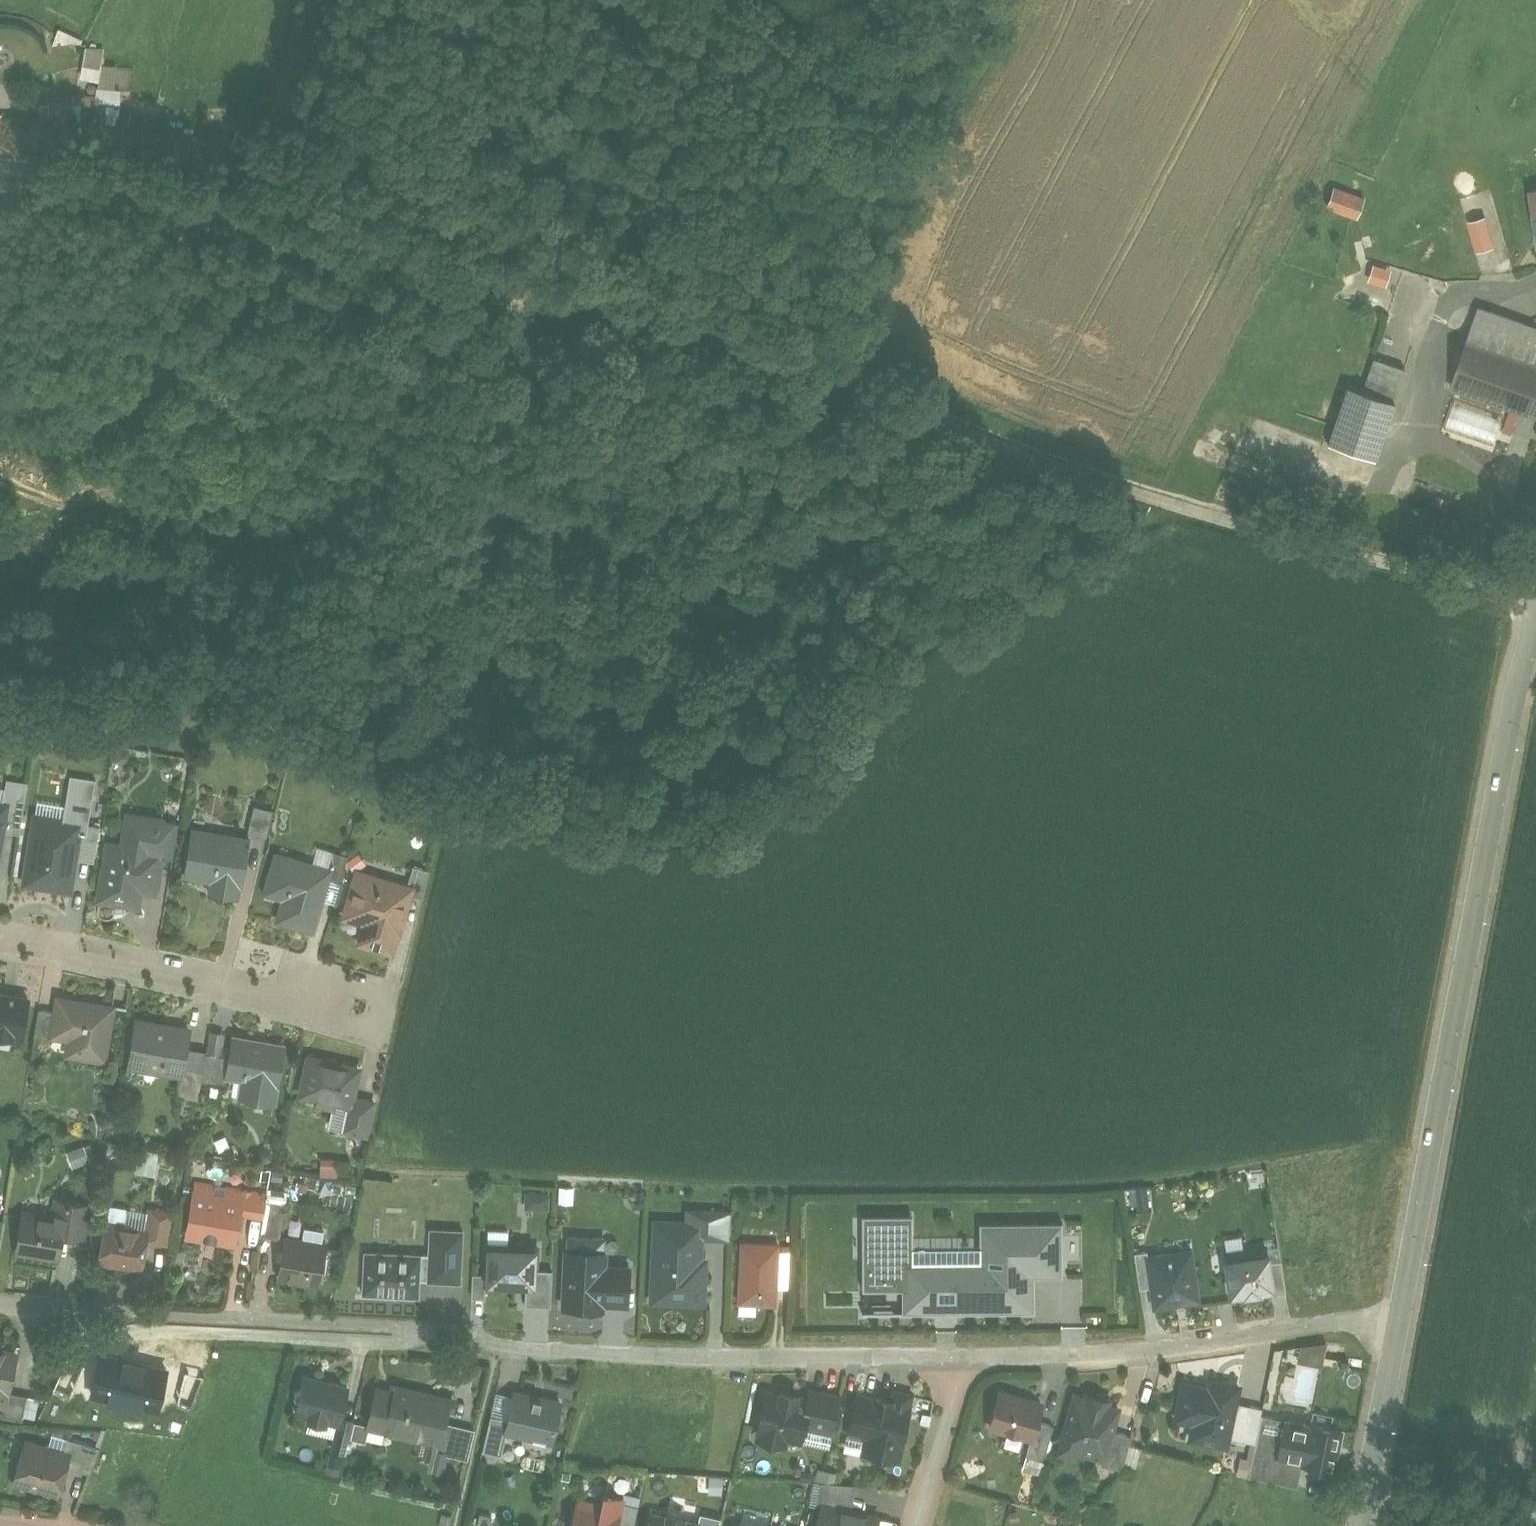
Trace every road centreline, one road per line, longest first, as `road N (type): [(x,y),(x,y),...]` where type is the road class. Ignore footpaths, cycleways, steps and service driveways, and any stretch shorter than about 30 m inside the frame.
road 1 (residential): [(1535,606),(1154,502),(937,422),(738,327),(535,284),(121,171),(0,159)]
road 2 (unclassified): [(1398,1322),(1519,681),(1535,631)]
road 3 (residential): [(437,1334),(504,1348),(965,1361)]
road 4 (residential): [(965,1361),(1398,1322)]
road 5 (residential): [(28,1312),(108,1332),(332,1339),(437,1334)]
road 6 (residential): [(28,1312),(327,1322),(437,1334)]
road 7 (residential): [(0,926),(359,1005)]
road 8 (unclassified): [(1356,1525),(1398,1322)]
road 9 (residential): [(965,1361),(915,1525)]

